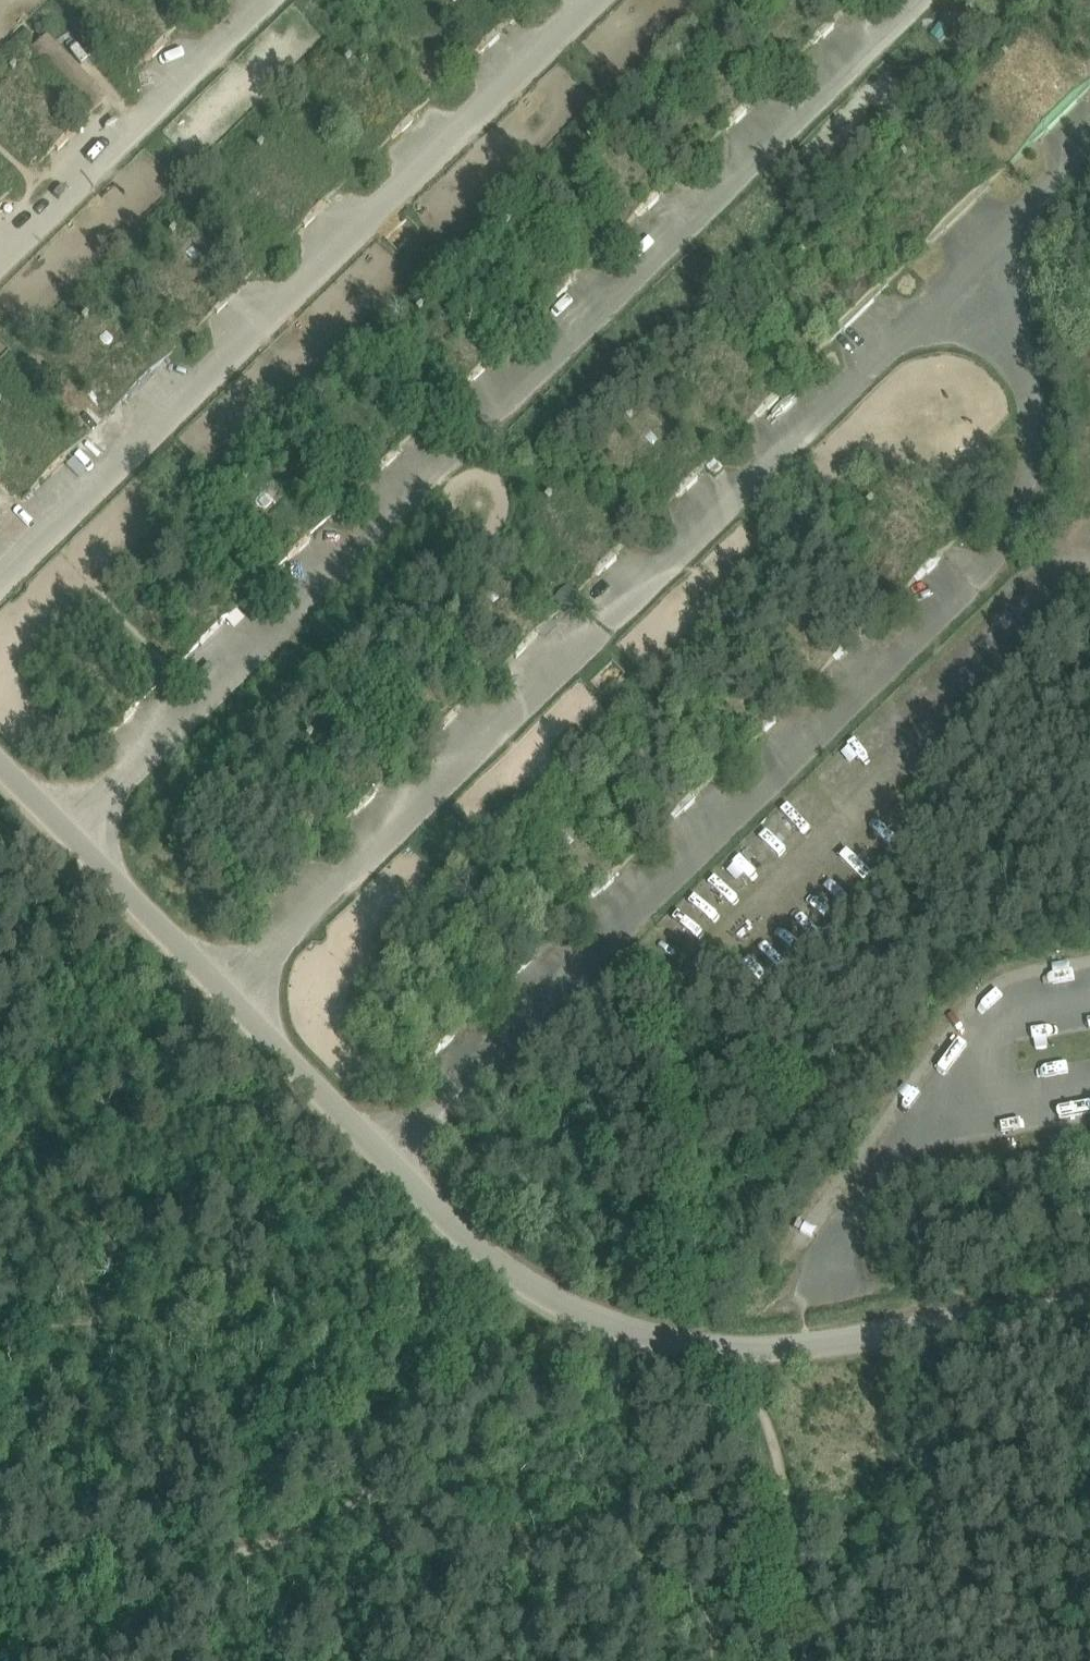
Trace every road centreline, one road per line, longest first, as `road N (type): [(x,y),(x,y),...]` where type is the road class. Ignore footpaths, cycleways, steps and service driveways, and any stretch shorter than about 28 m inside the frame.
road 1 (unclassified): [(61,830),(915,0)]
road 2 (unclassified): [(984,260),(1042,402),(1042,458),(979,571),(392,1159)]
road 3 (unclassified): [(225,993),(984,260)]
road 4 (unclassified): [(0,582),(589,0)]
road 5 (unclassified): [(1089,1297),(810,1348),(662,1342),(539,1293),(463,1235),(392,1159)]
road 6 (track): [(662,1342),(629,1388),(575,1420),(336,1527),(44,1612)]
road 7 (unclassified): [(0,247),(253,0)]
road 8 (track): [(807,1660),(780,1465),(739,1349)]
road 9 (unclassified): [(392,1159),(225,993)]
road 10 (unclassified): [(225,993),(61,830)]
road 11 (unclassified): [(984,260),(1089,155)]

